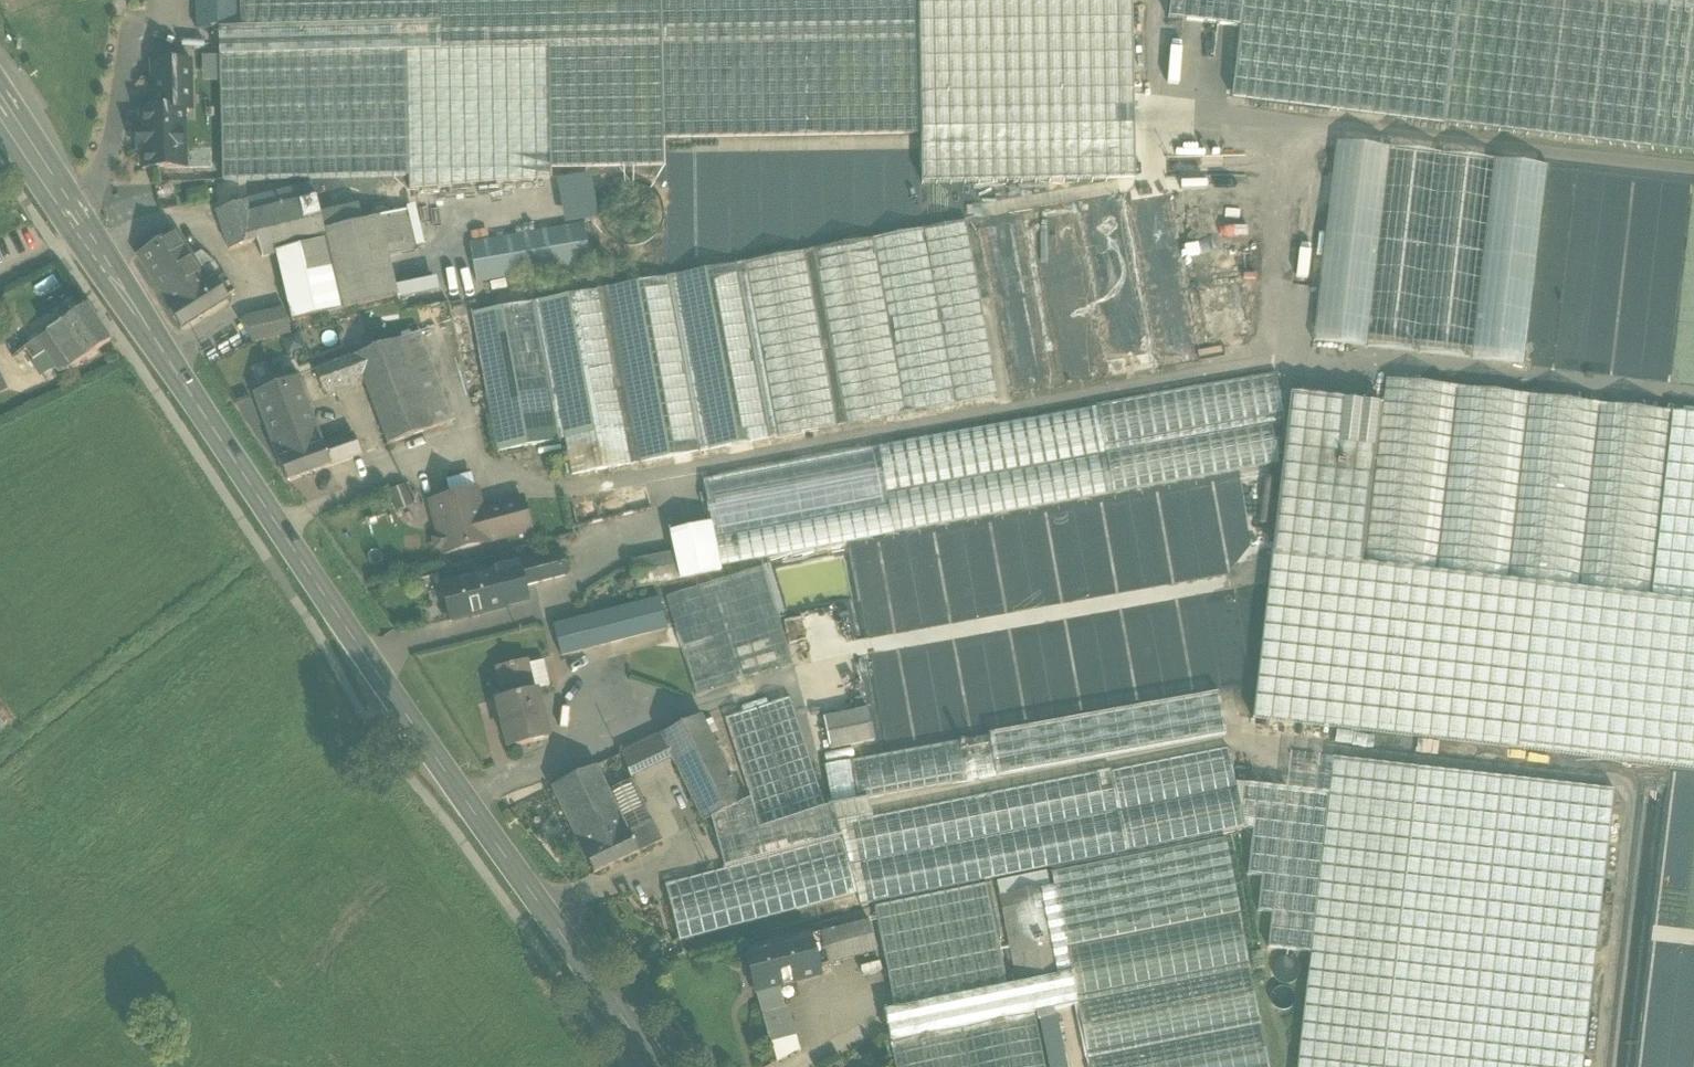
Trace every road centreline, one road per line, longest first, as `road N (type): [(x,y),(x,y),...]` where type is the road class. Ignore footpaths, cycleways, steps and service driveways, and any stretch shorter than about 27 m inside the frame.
road 1 (secondary): [(0,96),(365,659),(658,1066)]

